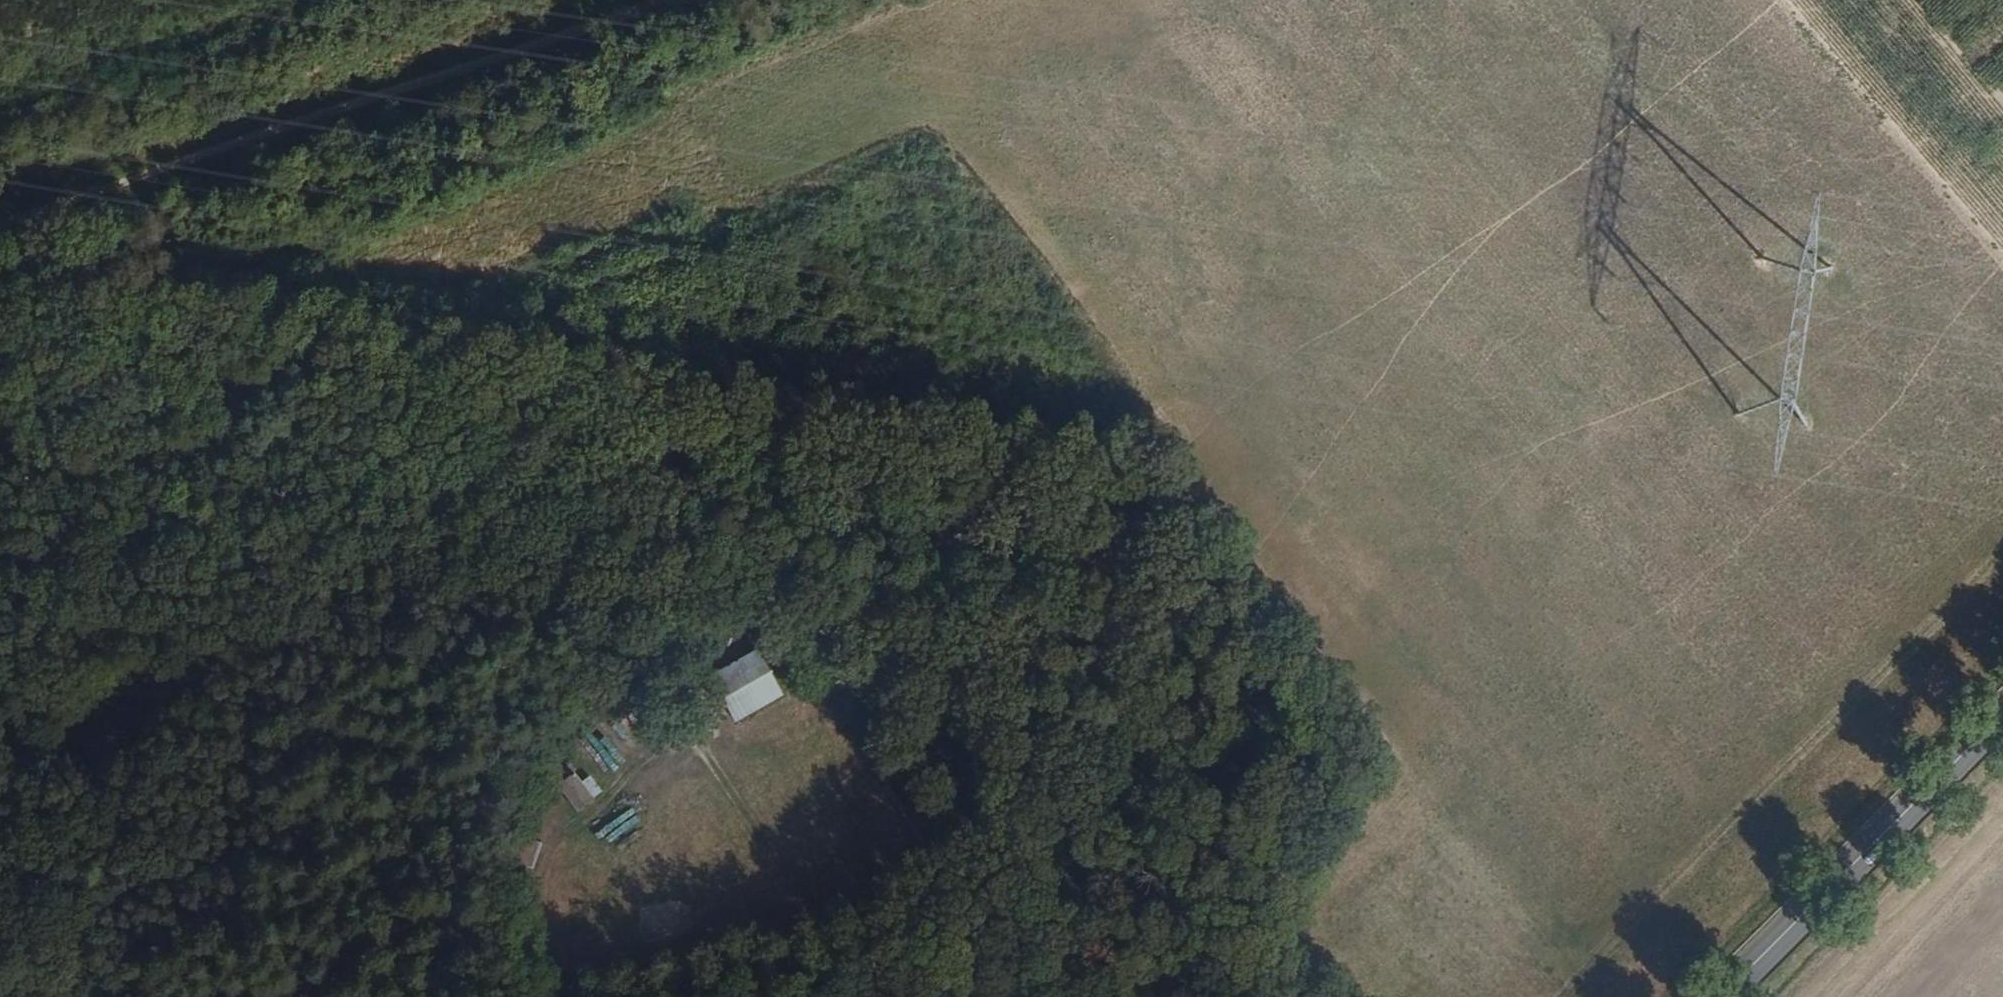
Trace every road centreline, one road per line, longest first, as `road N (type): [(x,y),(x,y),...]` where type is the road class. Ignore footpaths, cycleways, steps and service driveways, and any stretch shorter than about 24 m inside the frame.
road 1 (track): [(656,0),(0,231)]
road 2 (primary): [(1723,996),(2002,710)]

